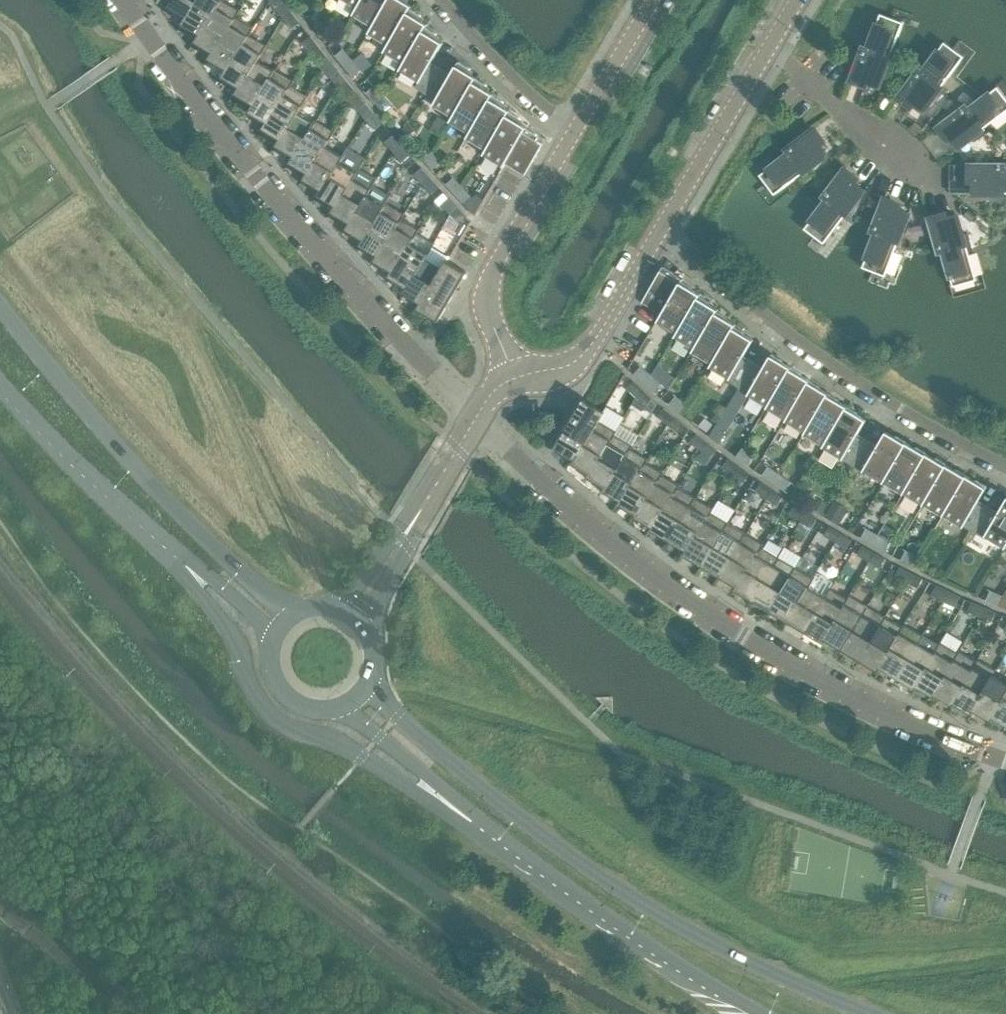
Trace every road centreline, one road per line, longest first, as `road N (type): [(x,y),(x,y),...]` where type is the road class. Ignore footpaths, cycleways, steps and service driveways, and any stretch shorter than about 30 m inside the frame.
road 1 (residential): [(1005,761),(883,710),(742,636),(618,546),(476,419)]
road 2 (secondary): [(871,1013),(768,972),(575,858),(431,746),(369,684)]
road 3 (residential): [(476,419),(257,177),(126,0)]
road 4 (secondary): [(294,612),(64,387),(0,302)]
road 5 (secondary): [(168,550),(231,632),(265,712),(341,744),(472,820)]
road 6 (residential): [(662,228),(848,373),(1005,463)]
road 7 (secondary): [(472,820),(621,932),(764,1013)]
road 8 (residential): [(573,135),(488,293),(518,378)]
road 9 (secondary): [(0,378),(100,492),(168,550)]
road 10 (residential): [(942,193),(770,45)]
road 11 (residential): [(518,378),(583,356),(662,228)]
road 12 (residential): [(662,228),(770,45)]
road 13 (residential): [(444,0),(573,135)]
road 14 (secondary): [(344,707),(472,820)]
road 15 (residential): [(391,557),(476,419)]
road 16 (residential): [(654,0),(573,135)]
road 17 (secondary): [(168,550),(211,577),(273,635)]
road 18 (secondary): [(273,635),(268,665),(281,693),(312,711),(344,707)]

